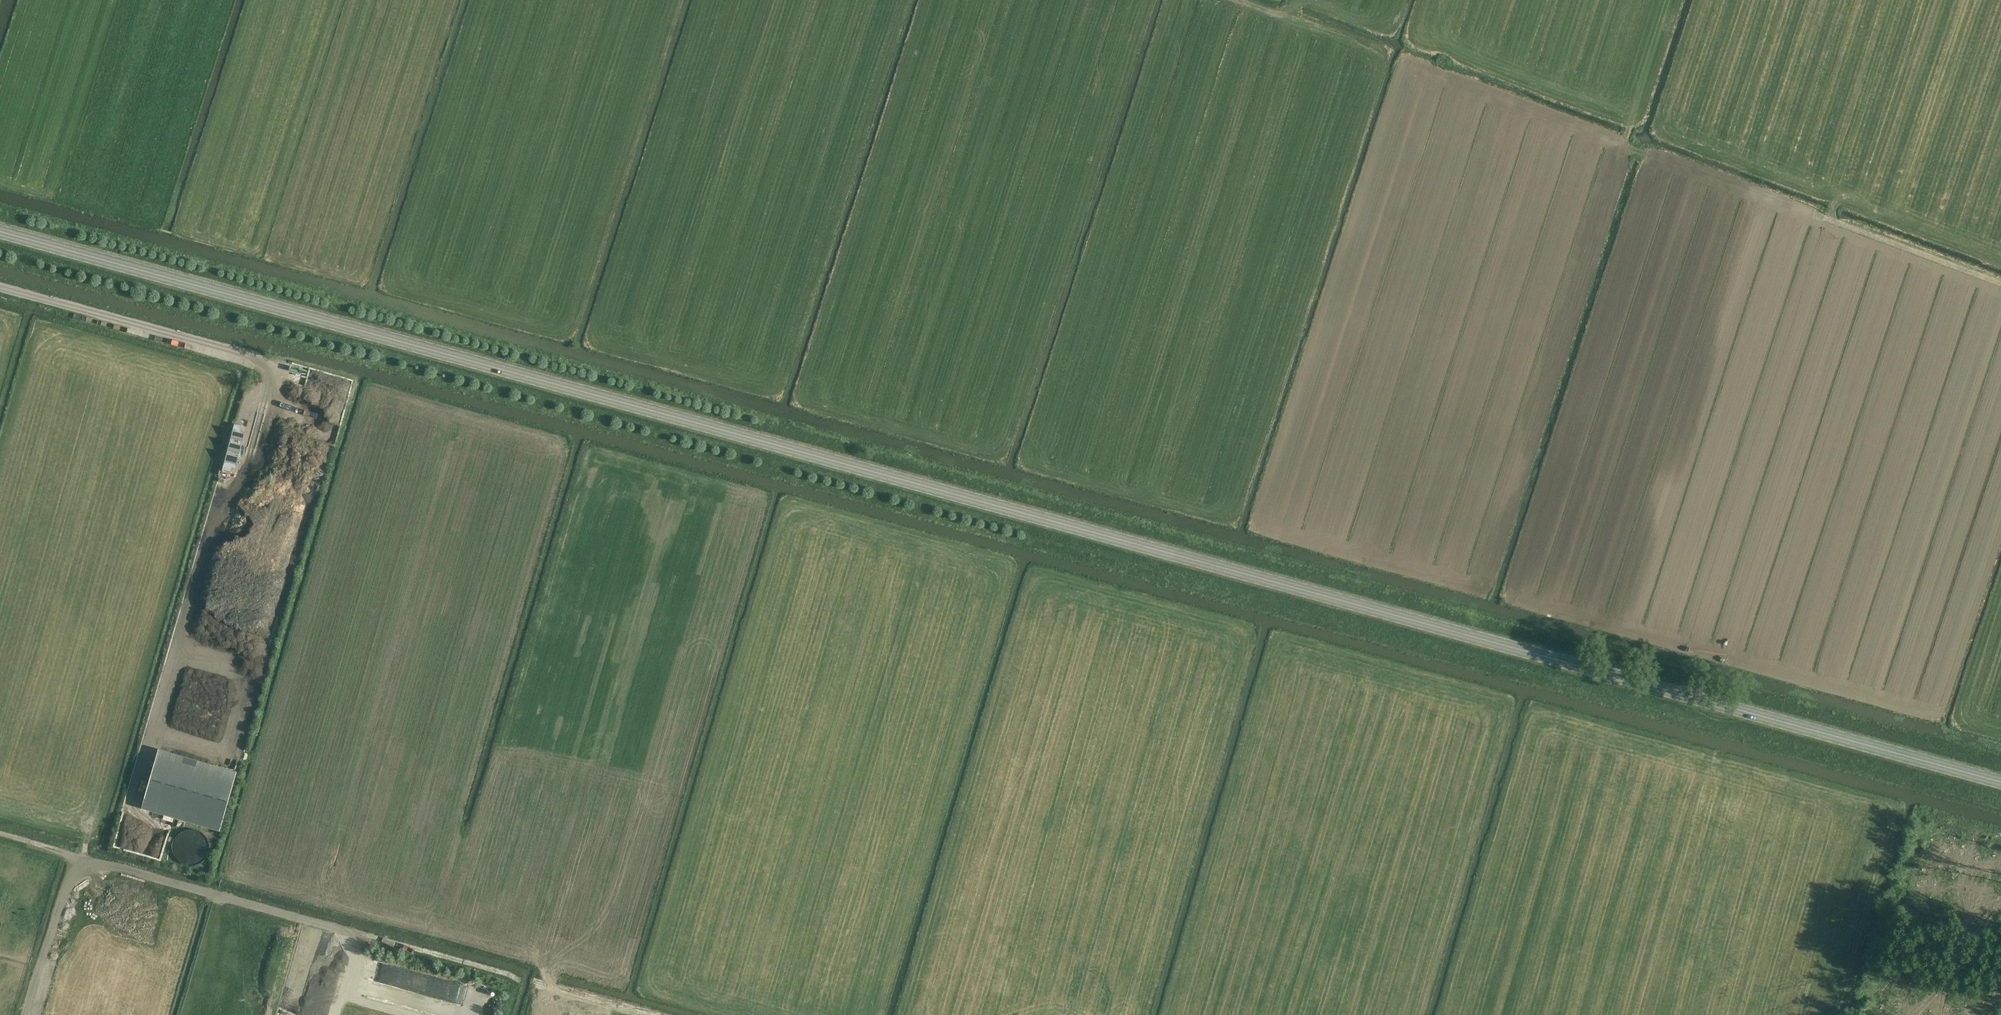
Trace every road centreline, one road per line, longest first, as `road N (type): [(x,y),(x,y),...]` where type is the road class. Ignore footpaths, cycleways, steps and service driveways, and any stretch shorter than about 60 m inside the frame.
road 1 (primary): [(2000,782),(0,231)]

